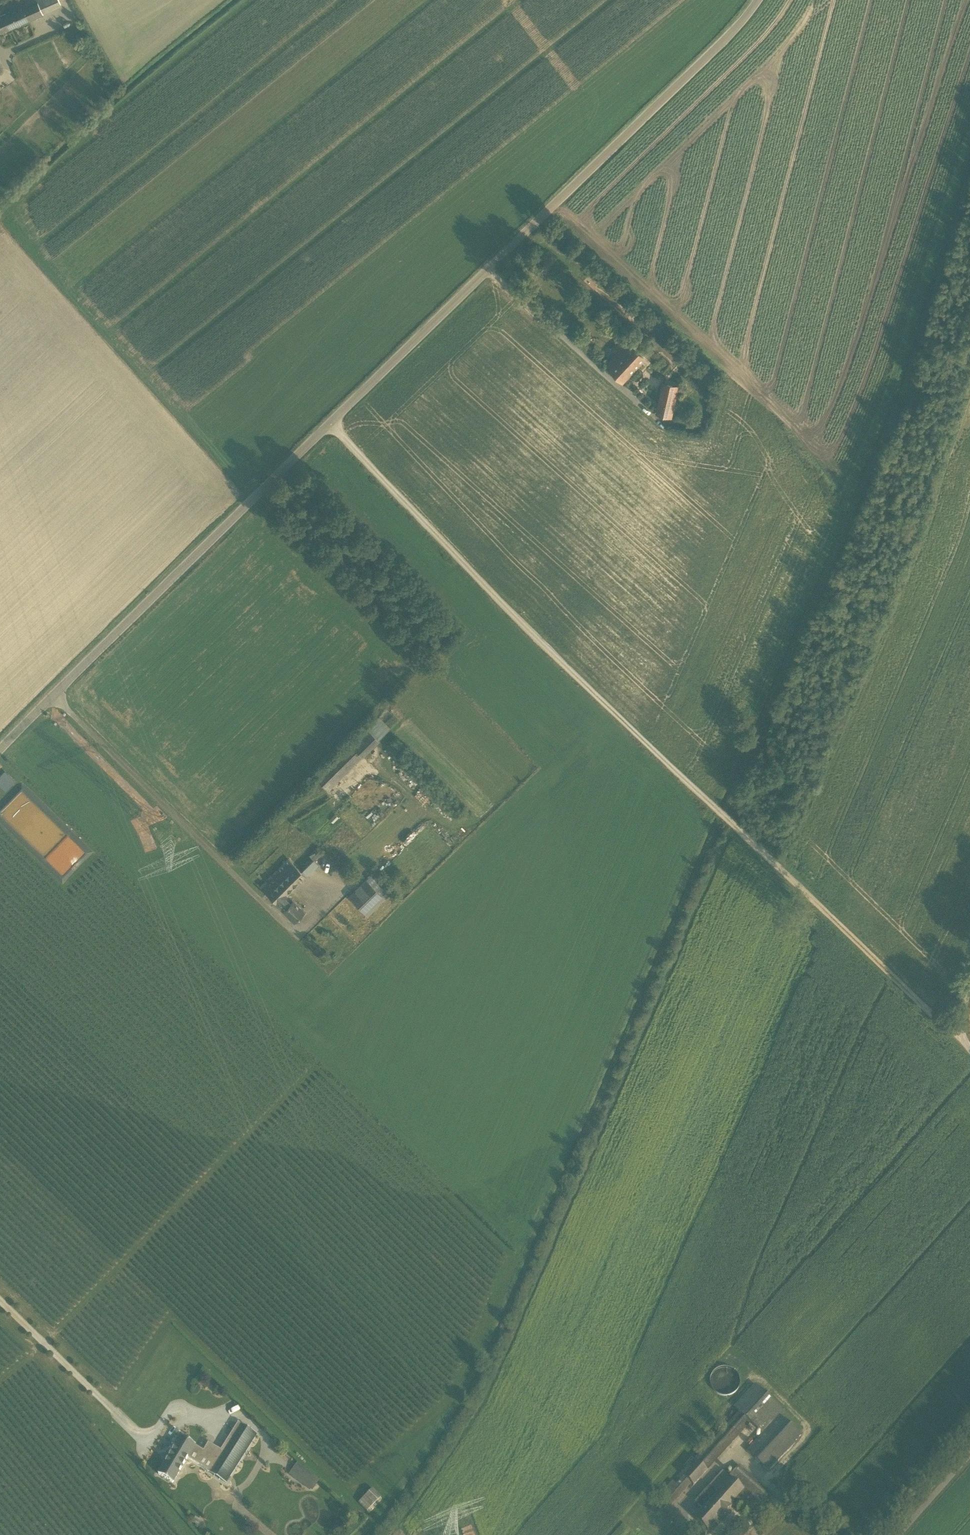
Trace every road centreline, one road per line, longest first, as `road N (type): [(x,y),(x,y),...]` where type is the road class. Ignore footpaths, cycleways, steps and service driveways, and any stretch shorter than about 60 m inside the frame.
road 1 (unclassified): [(0,750),(755,0)]
road 2 (track): [(953,1032),(640,737),(331,424)]

